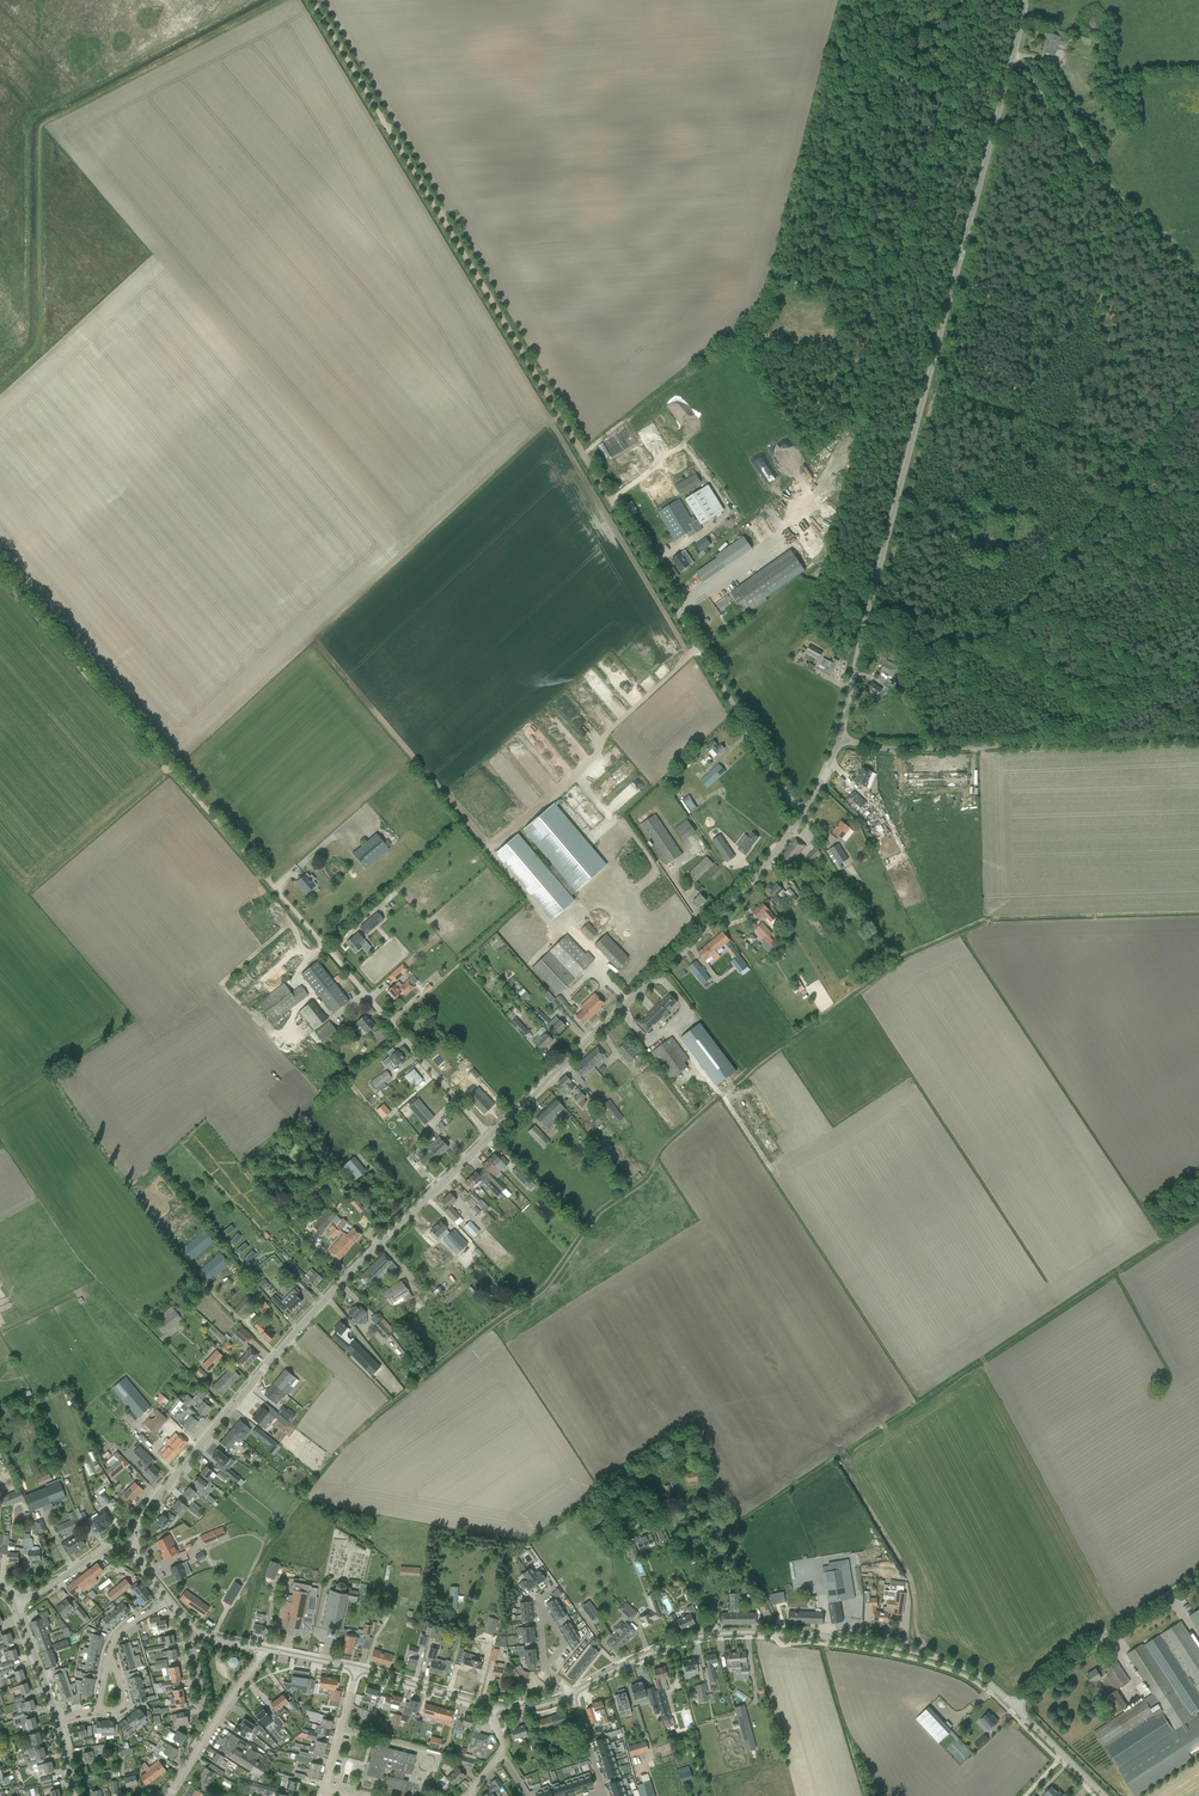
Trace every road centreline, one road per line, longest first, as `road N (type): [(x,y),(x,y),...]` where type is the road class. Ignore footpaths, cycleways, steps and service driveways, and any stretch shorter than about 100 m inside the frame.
road 1 (tertiary): [(840,738),(868,593),(1022,0)]
road 2 (track): [(310,0),(612,501)]
road 3 (tertiary): [(132,1550),(138,1521),(290,1337),(489,1136)]
road 4 (tertiary): [(489,1136),(749,884),(804,814)]
road 5 (track): [(0,571),(277,891)]
road 6 (unclassified): [(804,814),(612,501)]
road 7 (unclassified): [(1198,739),(903,749),(840,738)]
road 8 (unclassified): [(489,1136),(277,891)]
road 9 (track): [(1198,280),(1098,168),(1010,48)]
road 10 (track): [(1198,481),(927,384)]
road 11 (tertiary): [(774,1634),(933,1656),(974,1672),(1016,1706)]
road 12 (unclassified): [(1016,1706),(1063,1662),(1198,1572)]
road 13 (tertiary): [(774,1634),(692,1638),(572,1694)]
road 14 (track): [(1083,742),(1103,701),(1198,621)]
road 15 (track): [(913,0),(874,151)]
road 16 (tertiary): [(492,1714),(479,1703),(357,1668)]
road 17 (tertiary): [(18,1606),(104,1547),(132,1550)]
road 18 (track): [(897,71),(953,86),(985,149)]
road 19 (tertiary): [(1105,1795),(1016,1706)]
road 20 (residential): [(326,1789),(357,1668)]

